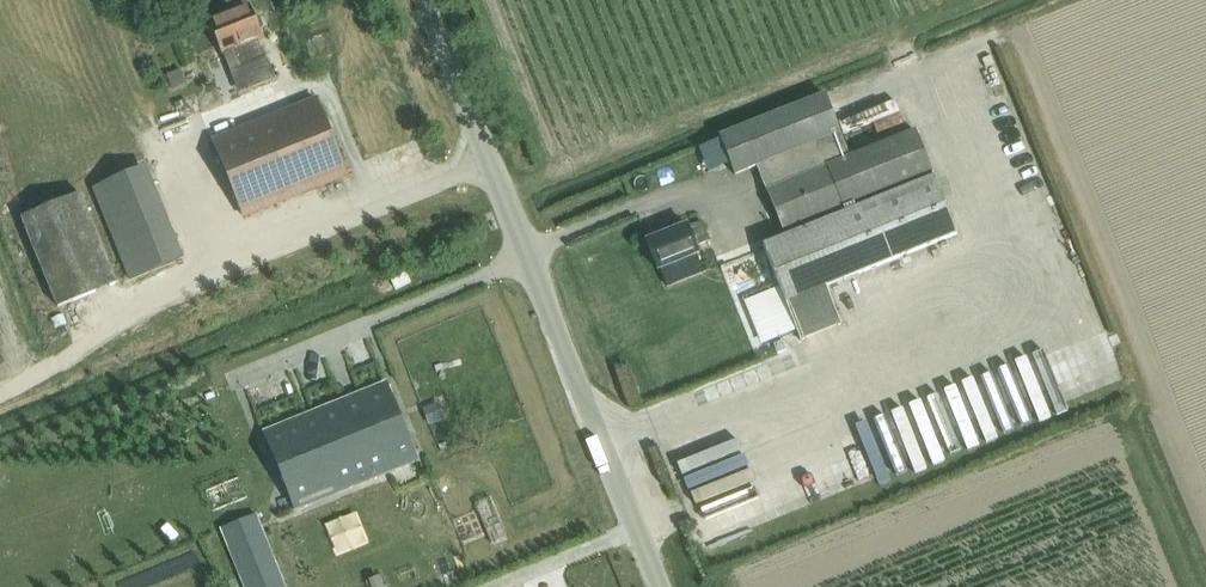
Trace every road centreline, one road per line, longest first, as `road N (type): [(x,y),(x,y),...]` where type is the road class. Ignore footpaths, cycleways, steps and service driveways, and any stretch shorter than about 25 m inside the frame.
road 1 (unclassified): [(661,586),(425,0)]

